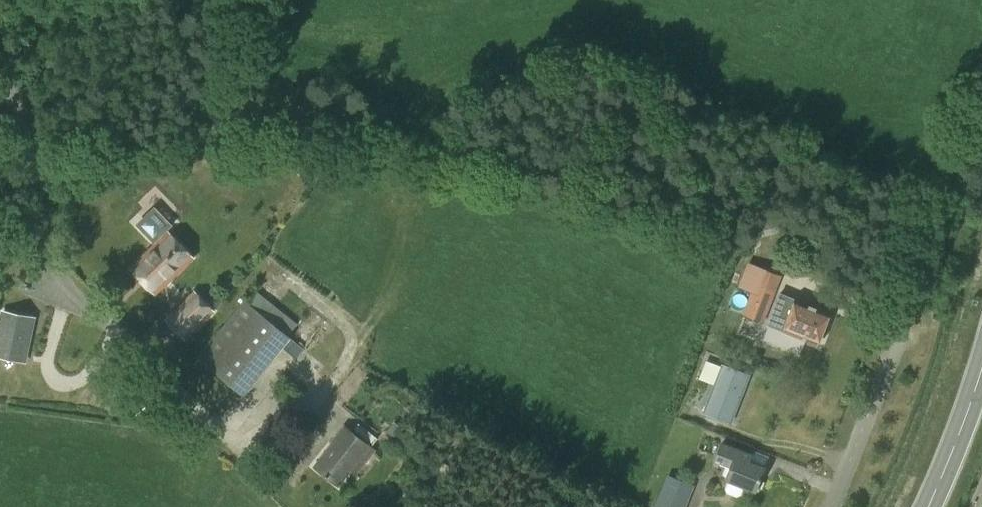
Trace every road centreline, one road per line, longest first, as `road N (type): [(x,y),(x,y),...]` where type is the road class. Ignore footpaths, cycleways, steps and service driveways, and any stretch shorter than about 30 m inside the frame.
road 1 (unclassified): [(271,480),(51,271),(29,143),(0,68)]
road 2 (unclassified): [(905,332),(834,506)]
road 3 (primary): [(929,506),(981,368)]

